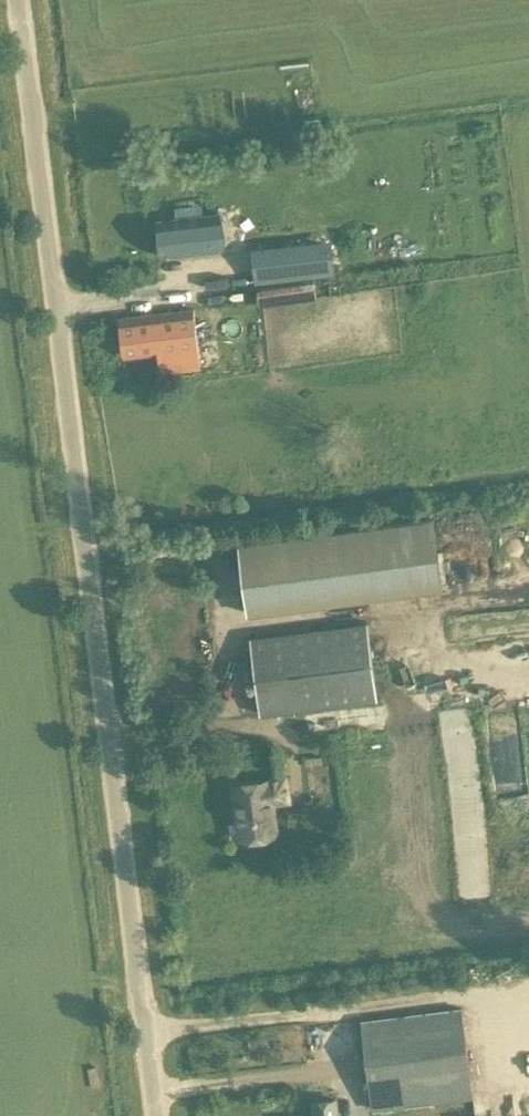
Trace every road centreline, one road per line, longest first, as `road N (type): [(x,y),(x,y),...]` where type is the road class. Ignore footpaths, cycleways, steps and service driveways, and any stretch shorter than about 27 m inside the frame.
road 1 (unclassified): [(160,1115),(25,0)]

